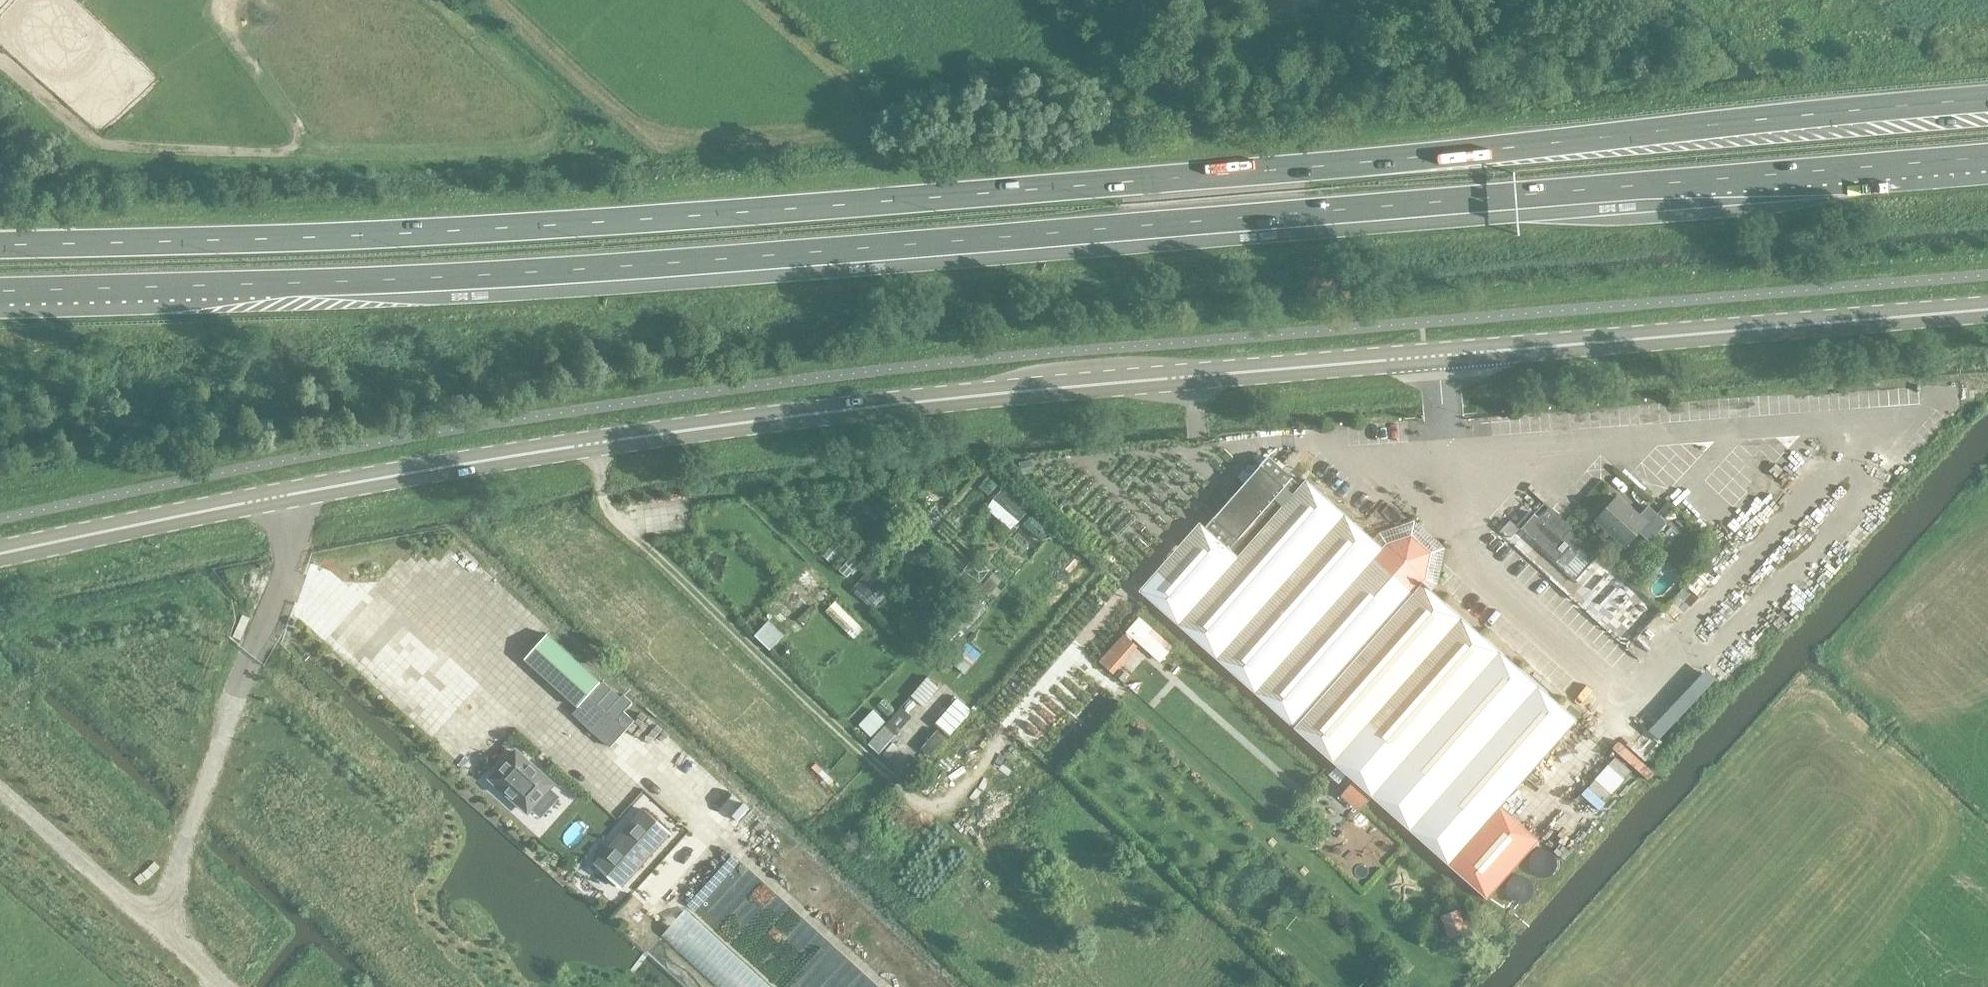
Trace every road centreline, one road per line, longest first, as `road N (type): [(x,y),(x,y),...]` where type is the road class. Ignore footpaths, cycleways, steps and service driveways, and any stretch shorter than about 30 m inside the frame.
road 1 (trunk): [(1987,103),(808,211),(0,247)]
road 2 (trunk): [(0,292),(665,265),(1987,156)]
road 3 (secondary): [(1432,355),(1099,383),(579,445),(371,477),(0,553)]
road 4 (secondary): [(1987,308),(1432,355)]
road 5 (track): [(295,493),(292,559),(253,646),(155,925)]
road 6 (track): [(155,925),(0,791)]

